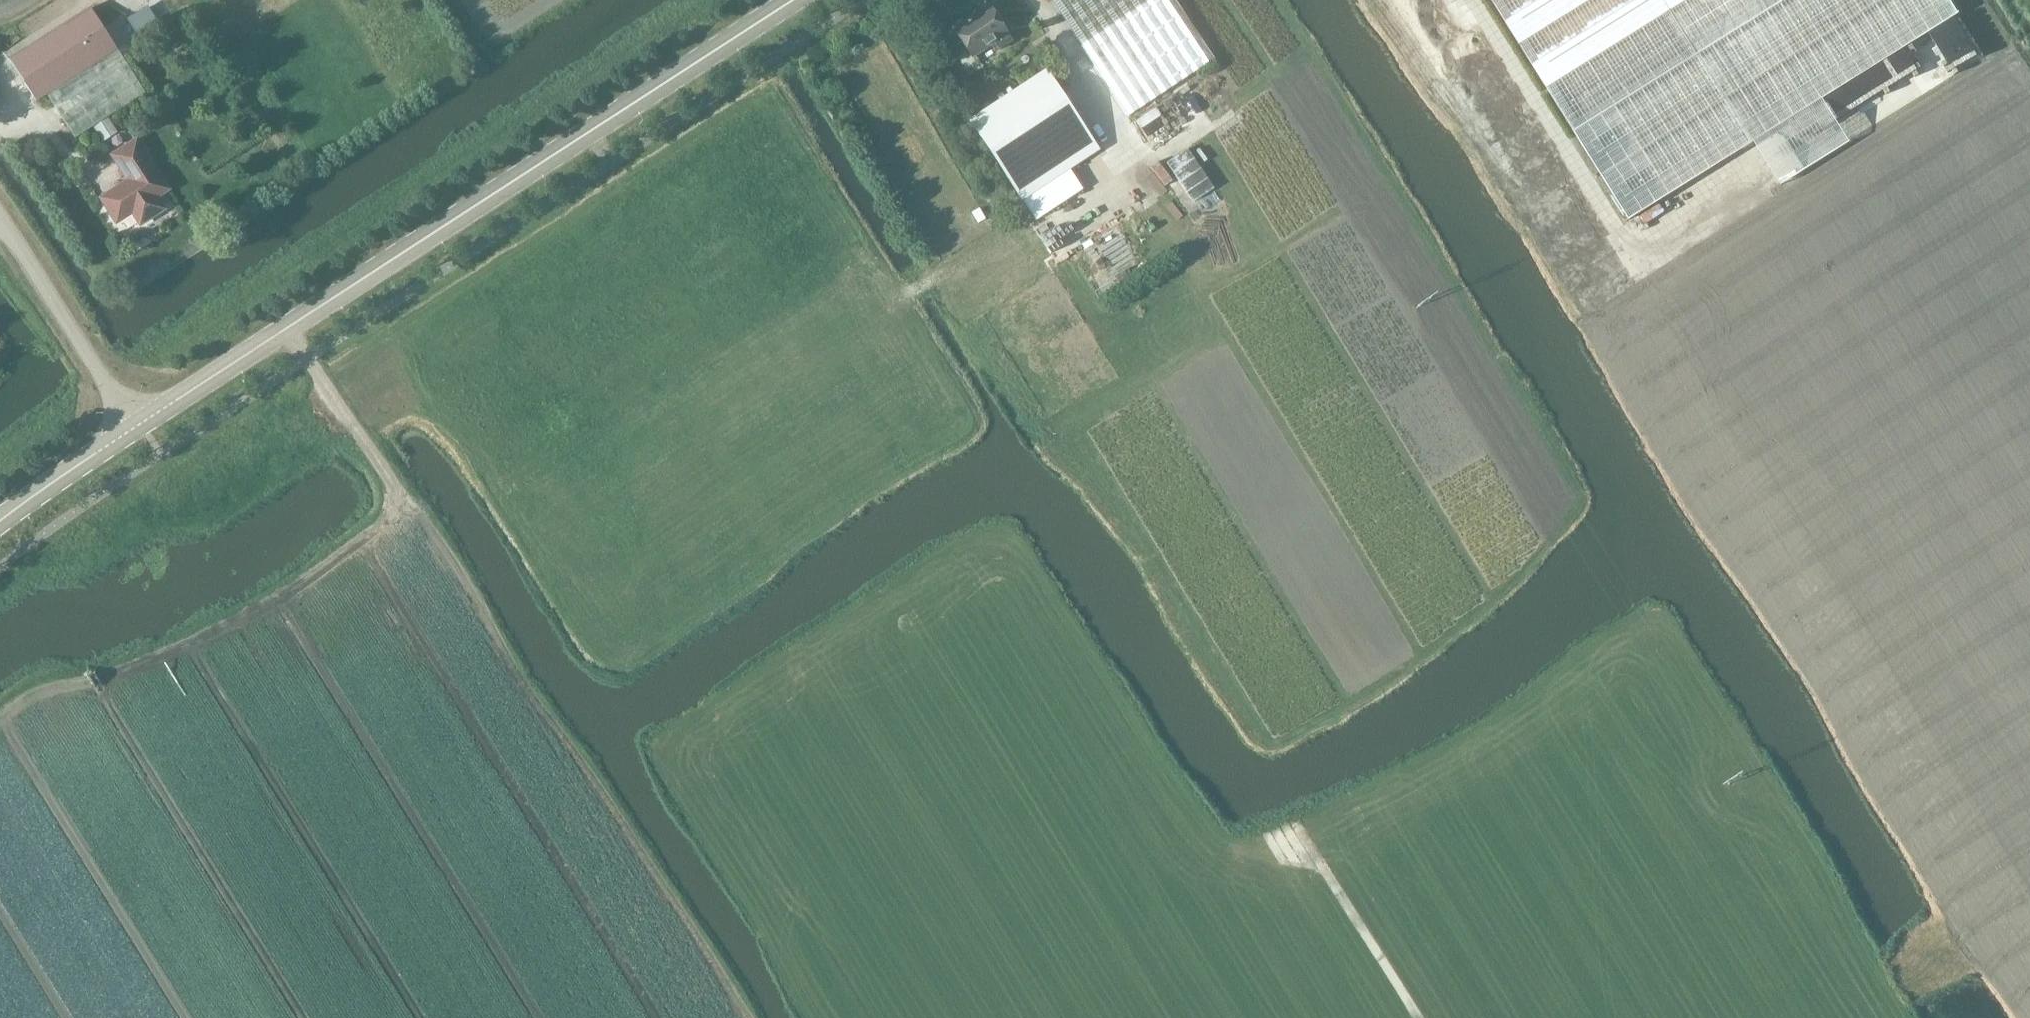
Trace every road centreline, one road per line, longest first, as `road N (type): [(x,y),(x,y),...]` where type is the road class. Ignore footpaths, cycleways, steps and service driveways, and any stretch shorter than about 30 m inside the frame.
road 1 (tertiary): [(137,424),(792,0)]
road 2 (unclassified): [(137,424),(0,214)]
road 3 (tertiary): [(0,521),(137,424)]

